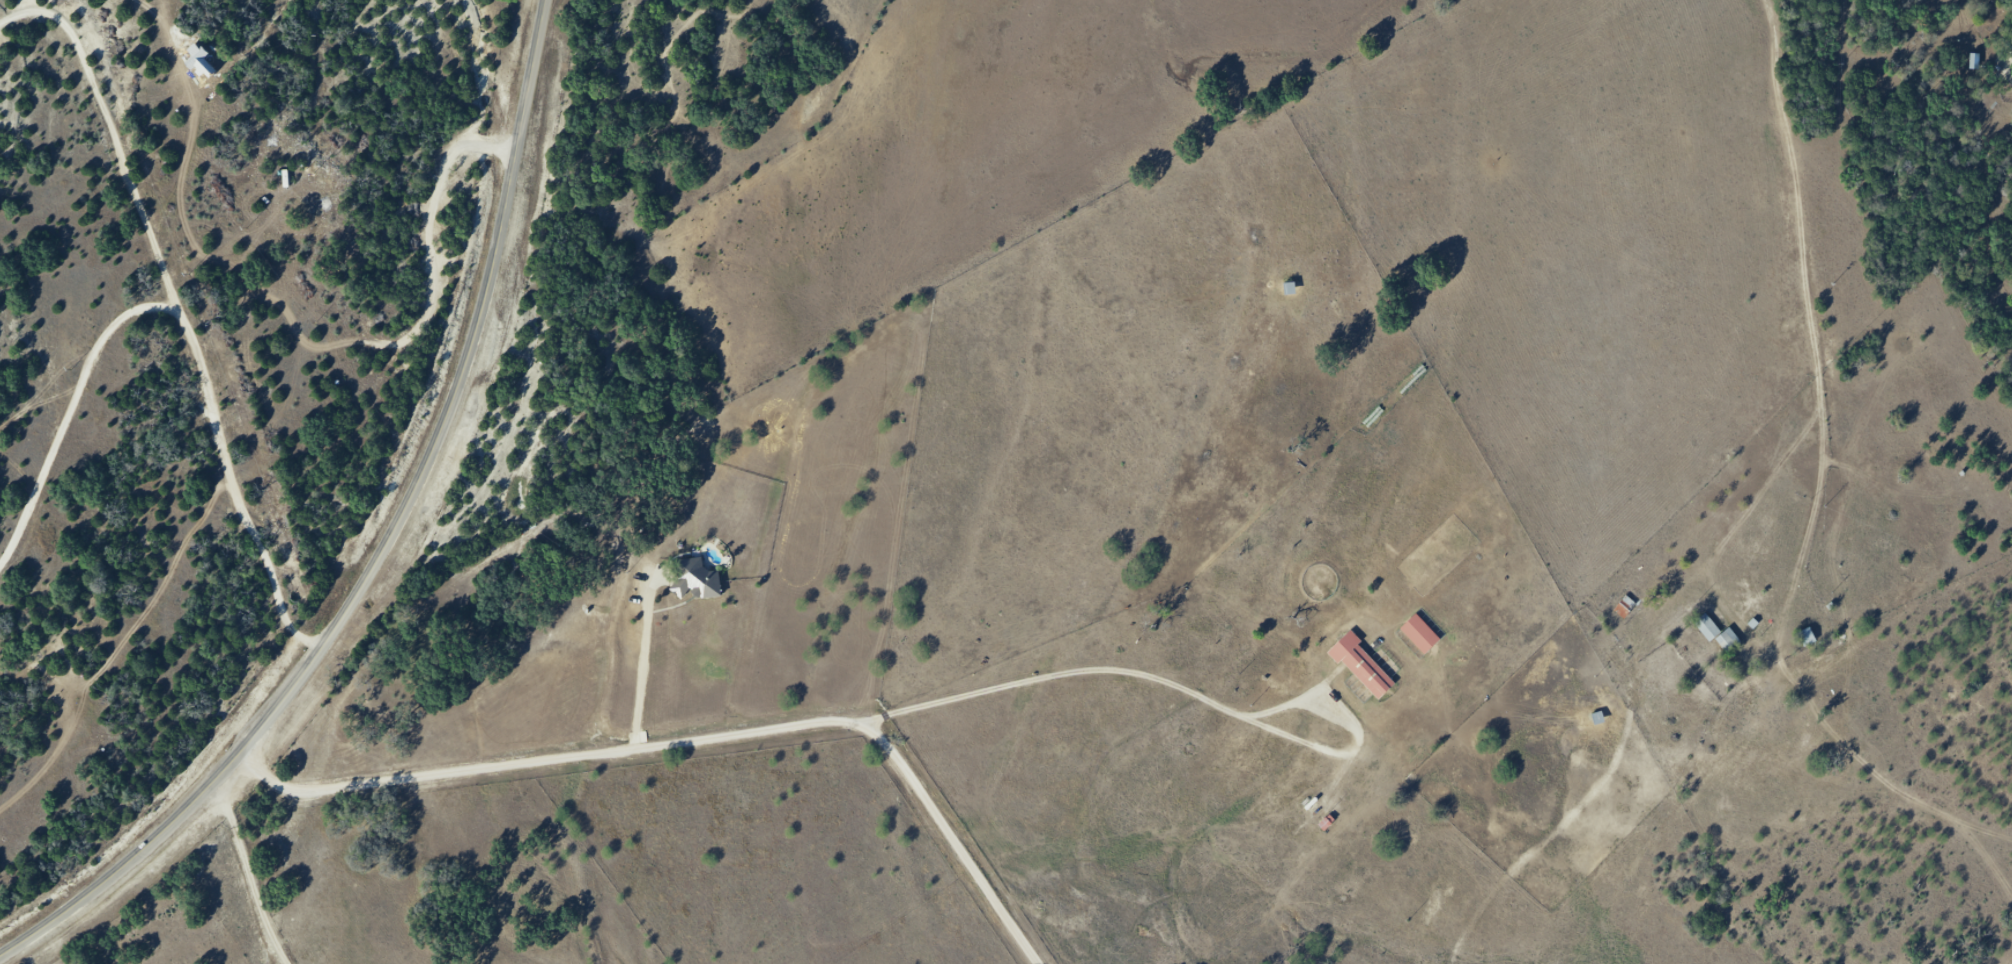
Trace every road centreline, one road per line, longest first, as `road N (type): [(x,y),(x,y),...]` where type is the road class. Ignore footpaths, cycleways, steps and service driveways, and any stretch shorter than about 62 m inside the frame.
road 1 (tertiary): [(0,958),(142,860),(217,790),(339,642),(432,472),(484,350),(553,0)]
road 2 (residential): [(247,756),(286,787),(311,793),(838,721),(859,725),(904,754),(1044,963)]

